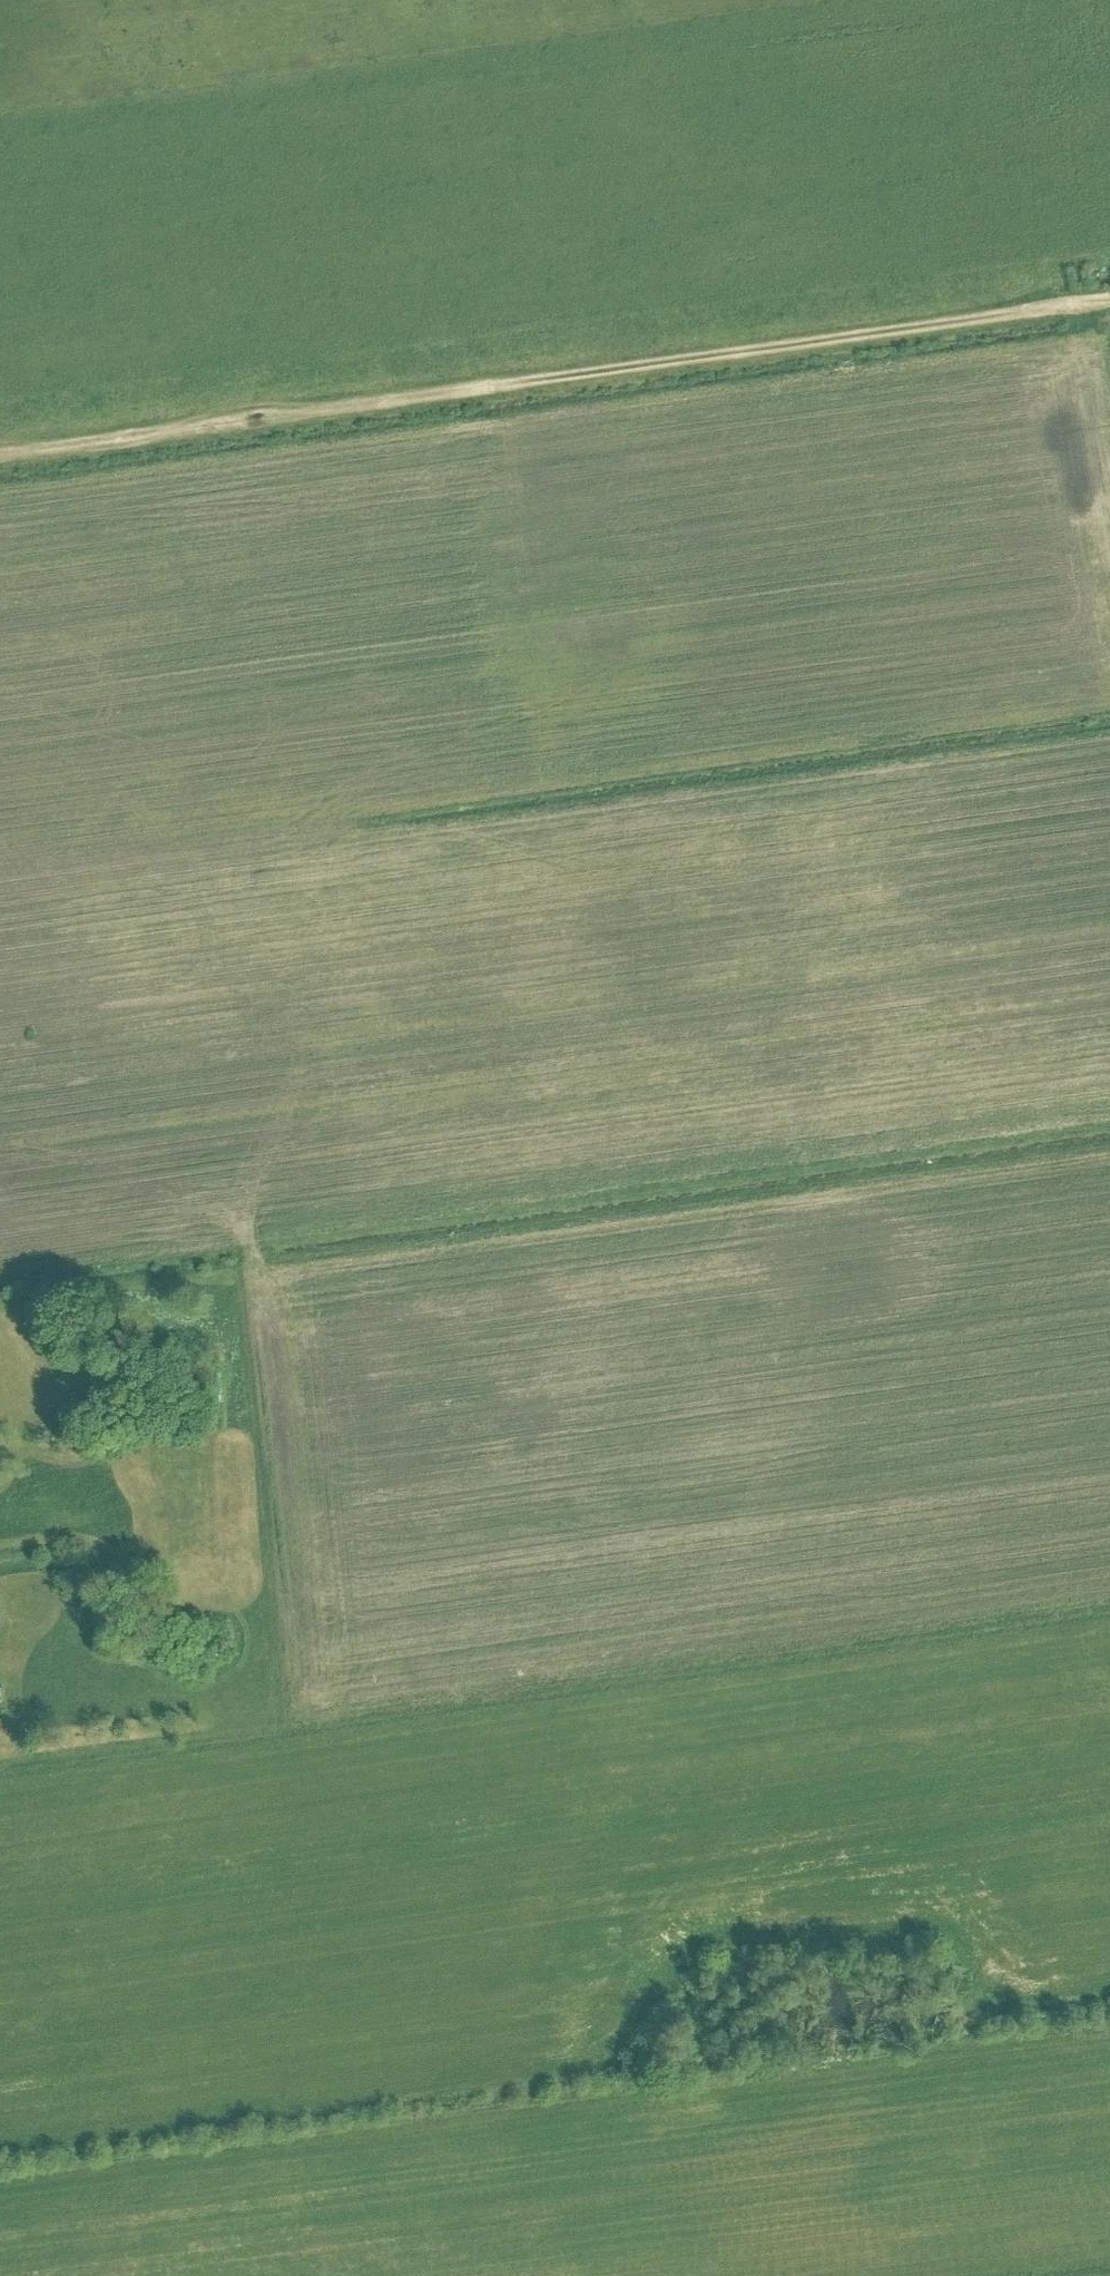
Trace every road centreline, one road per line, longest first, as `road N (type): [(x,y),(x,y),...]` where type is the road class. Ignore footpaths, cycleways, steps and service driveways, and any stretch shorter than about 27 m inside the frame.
road 1 (track): [(0,458),(1109,300)]

